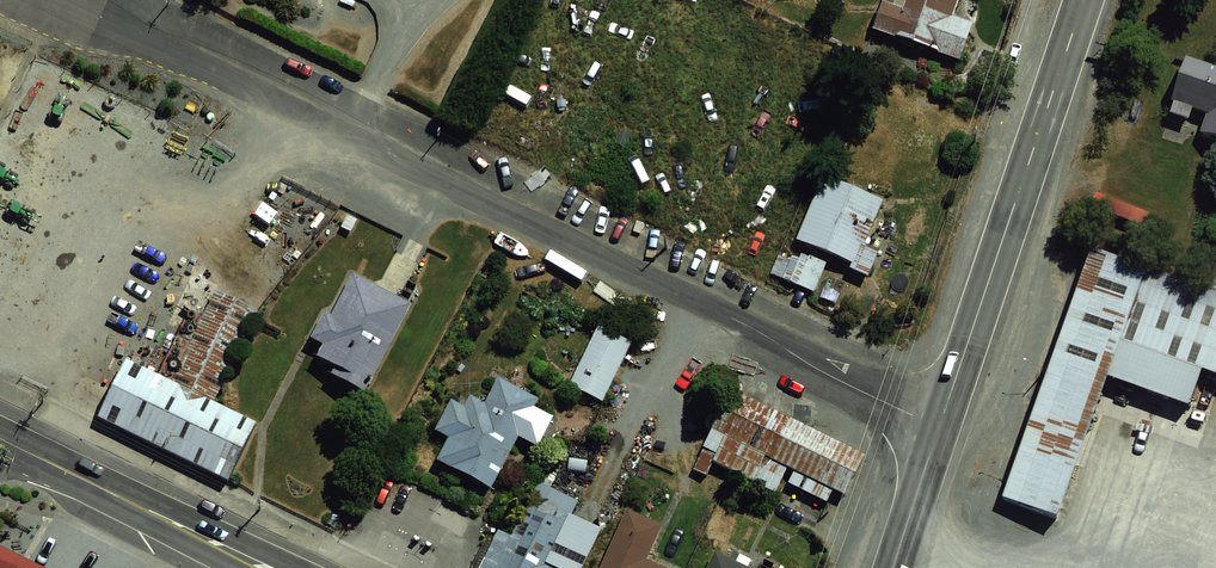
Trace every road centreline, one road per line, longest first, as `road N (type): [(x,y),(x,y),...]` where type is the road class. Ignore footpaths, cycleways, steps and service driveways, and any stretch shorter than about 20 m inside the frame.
road 1 (residential): [(83,0),(749,328),(939,430)]
road 2 (trunk): [(939,430),(1080,0)]
road 3 (trunk): [(0,445),(251,567)]
road 4 (trunk): [(890,567),(939,430)]

